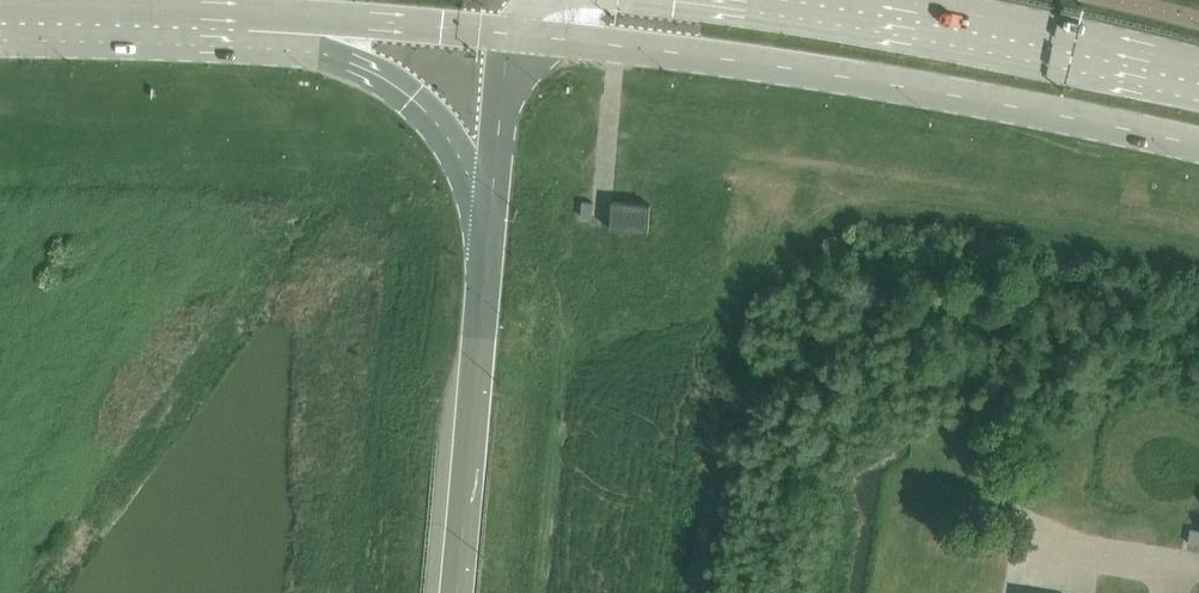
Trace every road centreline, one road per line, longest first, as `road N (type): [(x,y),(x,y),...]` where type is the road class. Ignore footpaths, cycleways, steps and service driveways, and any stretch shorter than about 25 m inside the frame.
road 1 (secondary): [(513,36),(863,79),(1198,145)]
road 2 (motorway): [(241,14),(421,102),(452,143),(487,257)]
road 3 (motorway): [(487,257),(457,592)]
road 4 (secondary): [(1198,68),(890,0)]
road 5 (secondary): [(241,14),(513,36)]
road 6 (secondary): [(0,7),(241,14)]
road 7 (motorway): [(513,36),(487,257)]

